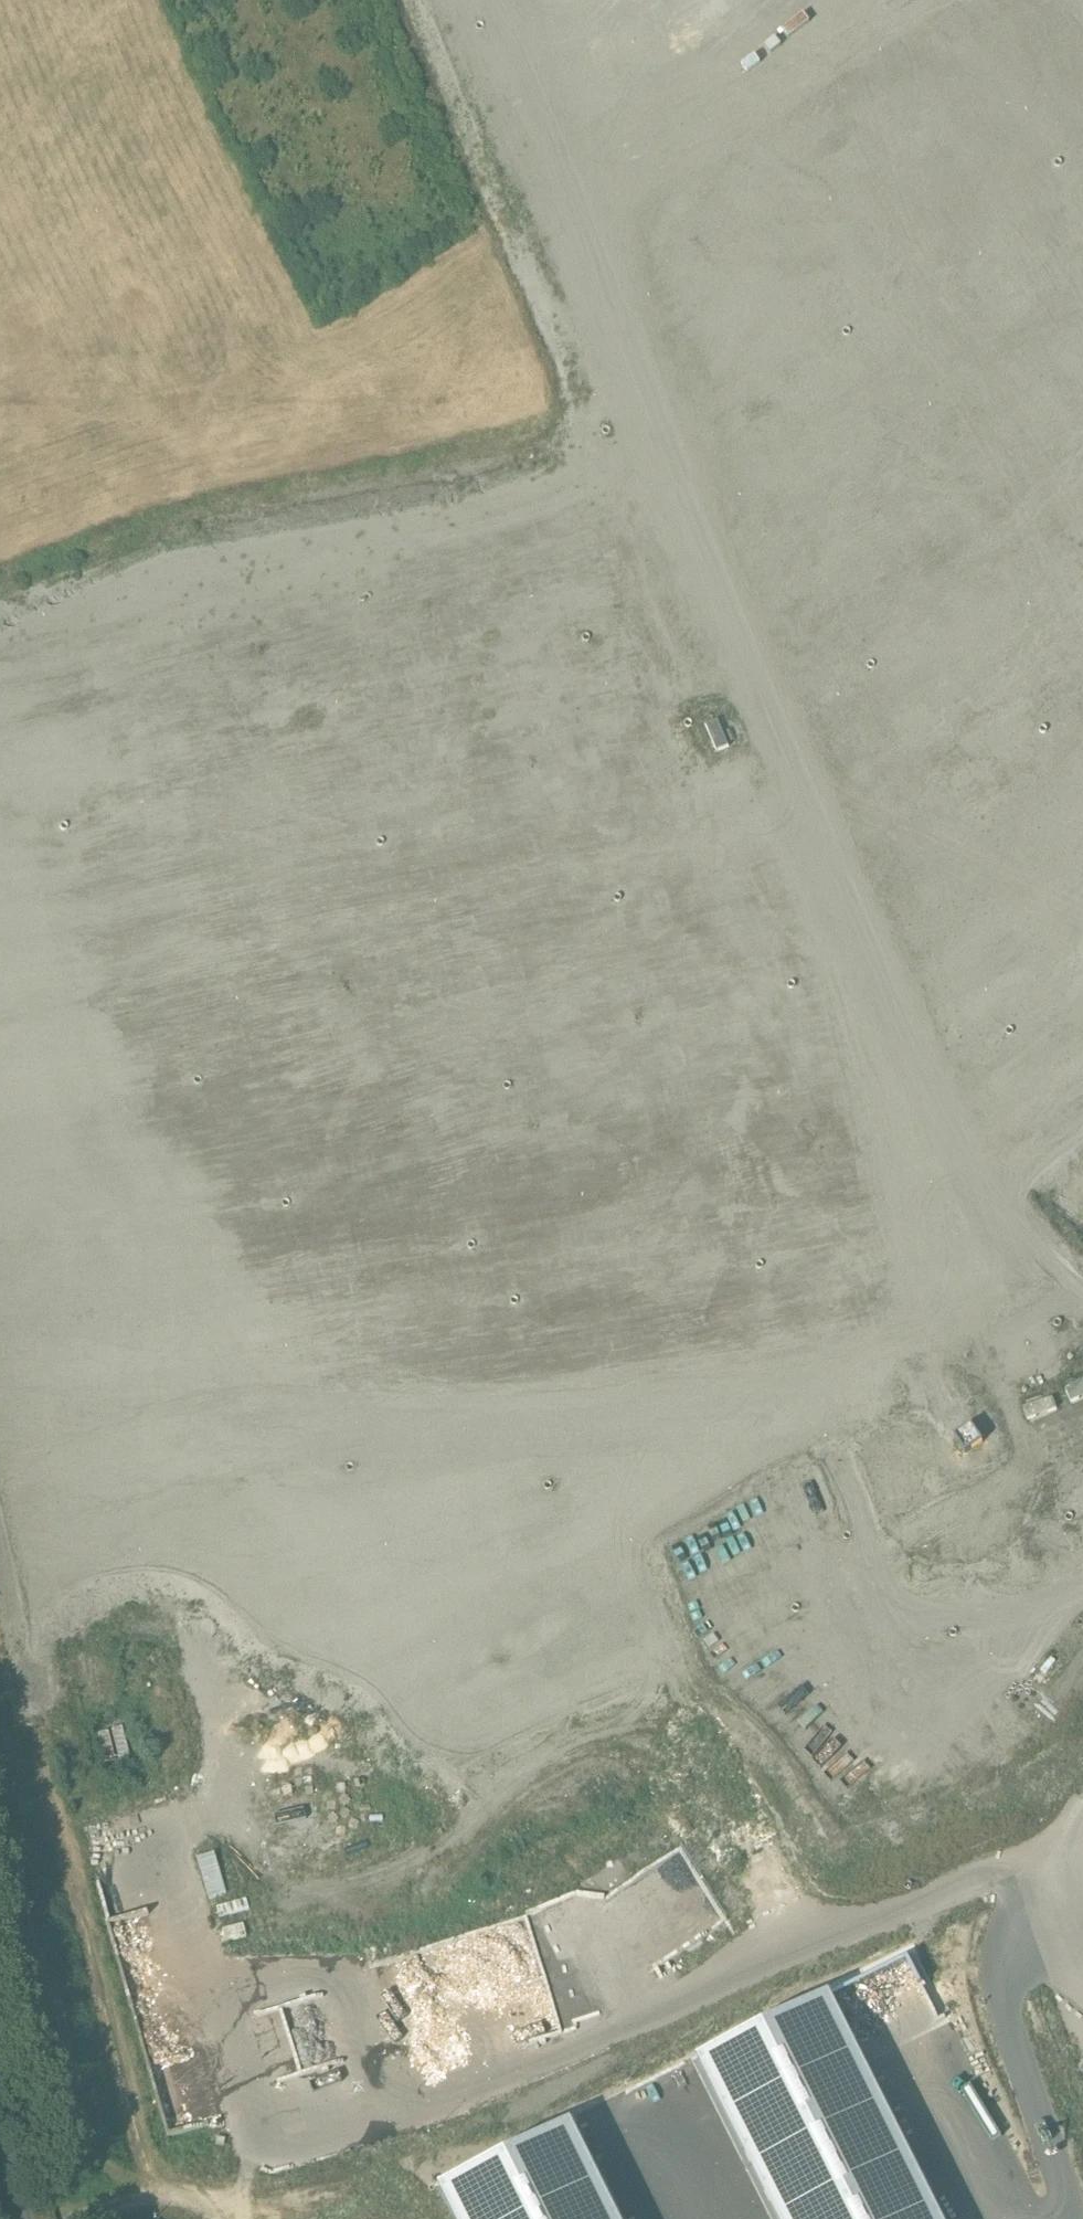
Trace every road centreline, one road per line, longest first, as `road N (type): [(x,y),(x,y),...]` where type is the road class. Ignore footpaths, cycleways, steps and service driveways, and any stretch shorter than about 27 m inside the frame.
road 1 (tertiary): [(38,2218),(0,2091)]

